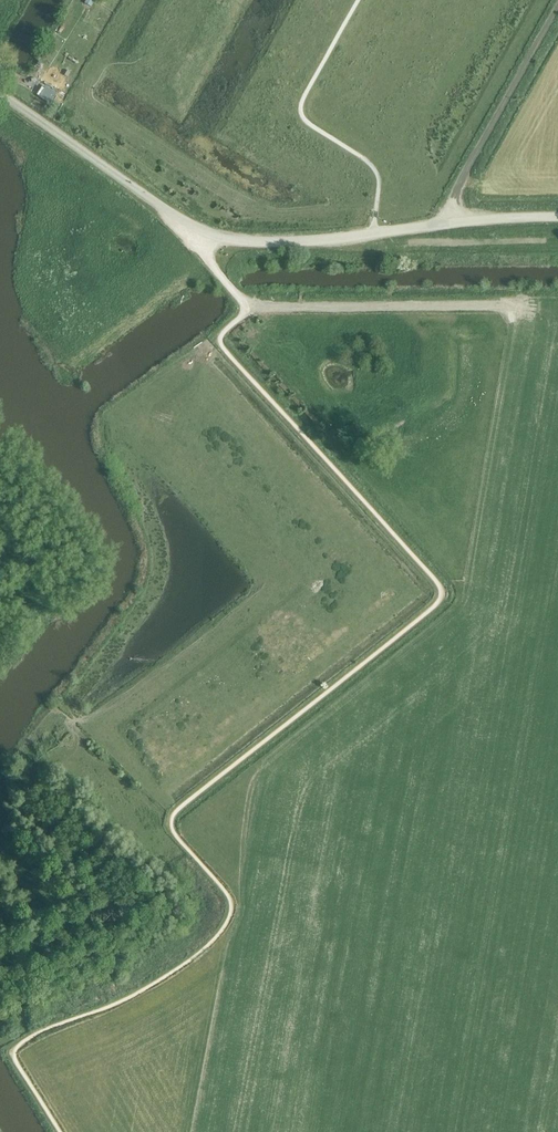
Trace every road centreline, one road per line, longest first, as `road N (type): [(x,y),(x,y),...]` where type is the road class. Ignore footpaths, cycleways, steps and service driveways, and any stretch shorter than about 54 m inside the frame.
road 1 (unclassified): [(199,230),(274,242),(557,218)]
road 2 (track): [(508,305),(246,307)]
road 3 (unclassified): [(199,230),(9,100)]
road 4 (track): [(453,199),(557,9)]

